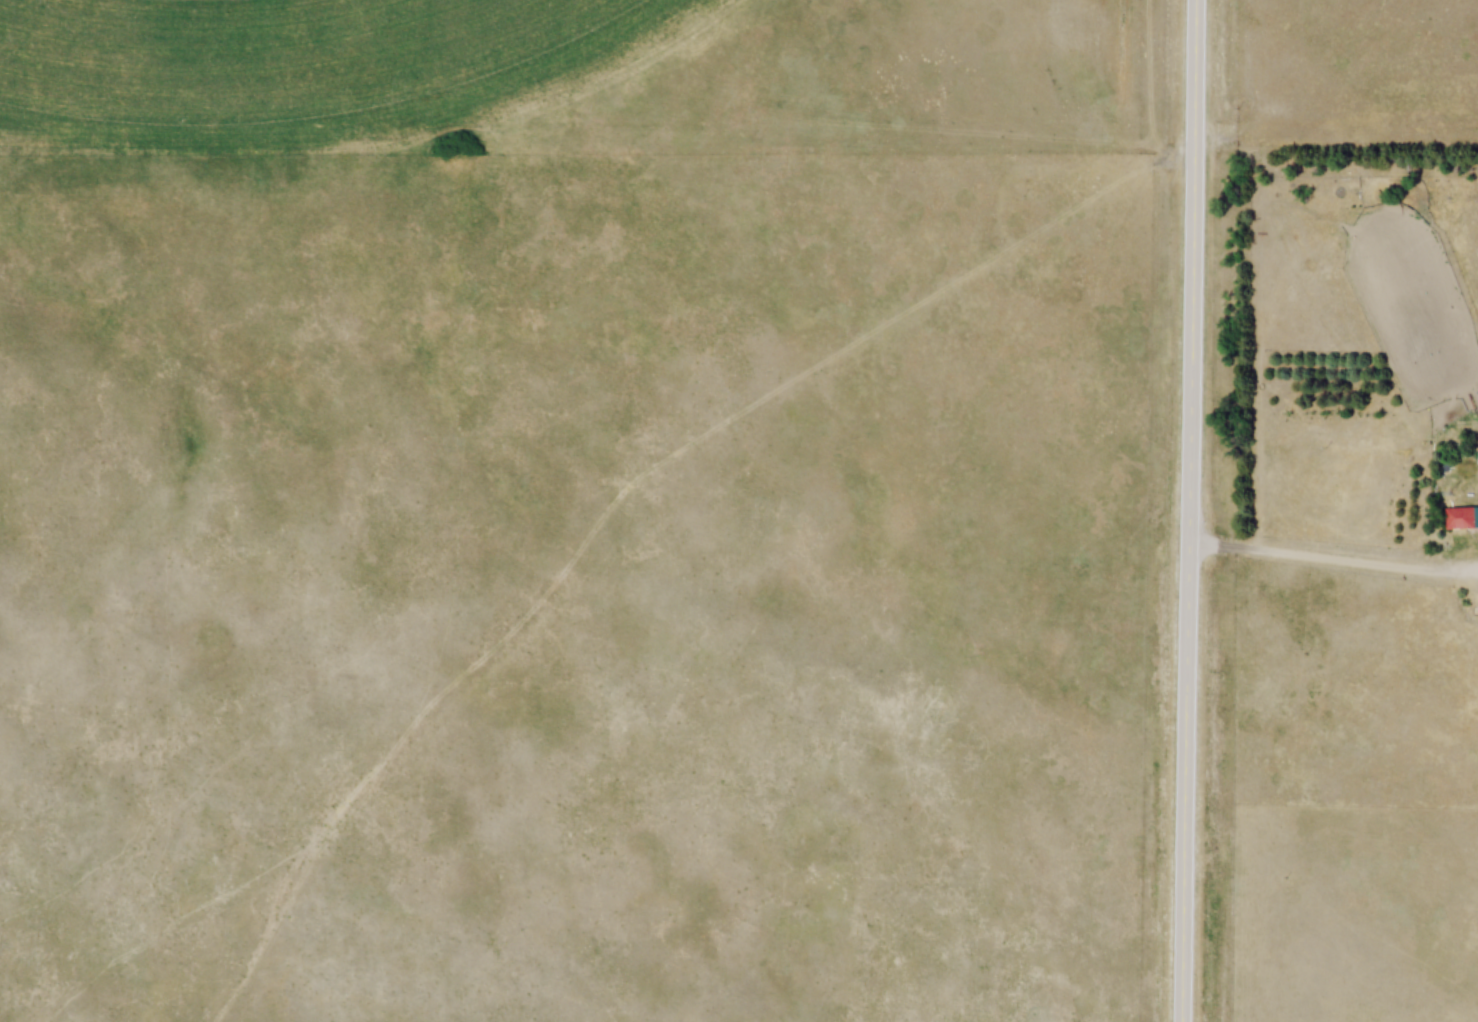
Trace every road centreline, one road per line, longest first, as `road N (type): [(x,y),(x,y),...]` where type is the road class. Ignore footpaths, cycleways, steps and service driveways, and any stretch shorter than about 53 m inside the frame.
road 1 (secondary): [(1181,1021),(1191,0)]

